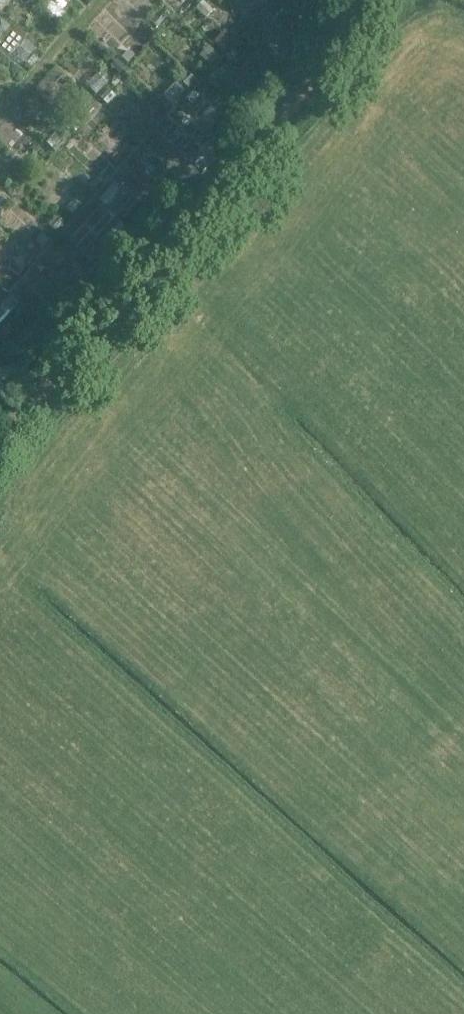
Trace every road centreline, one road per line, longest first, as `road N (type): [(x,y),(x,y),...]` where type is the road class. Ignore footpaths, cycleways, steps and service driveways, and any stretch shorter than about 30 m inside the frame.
road 1 (unclassified): [(377,0),(0,434)]

